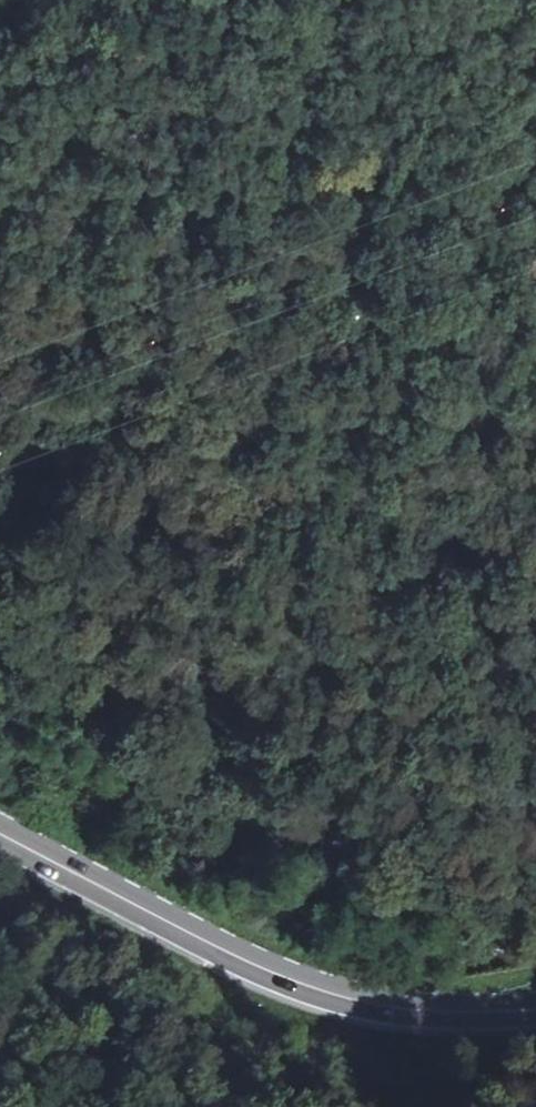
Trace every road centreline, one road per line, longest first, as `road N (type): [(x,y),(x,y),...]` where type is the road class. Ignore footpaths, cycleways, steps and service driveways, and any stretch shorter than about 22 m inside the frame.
road 1 (secondary): [(0,836),(163,926),(290,981),(375,1006),(449,1013),(535,1004)]

